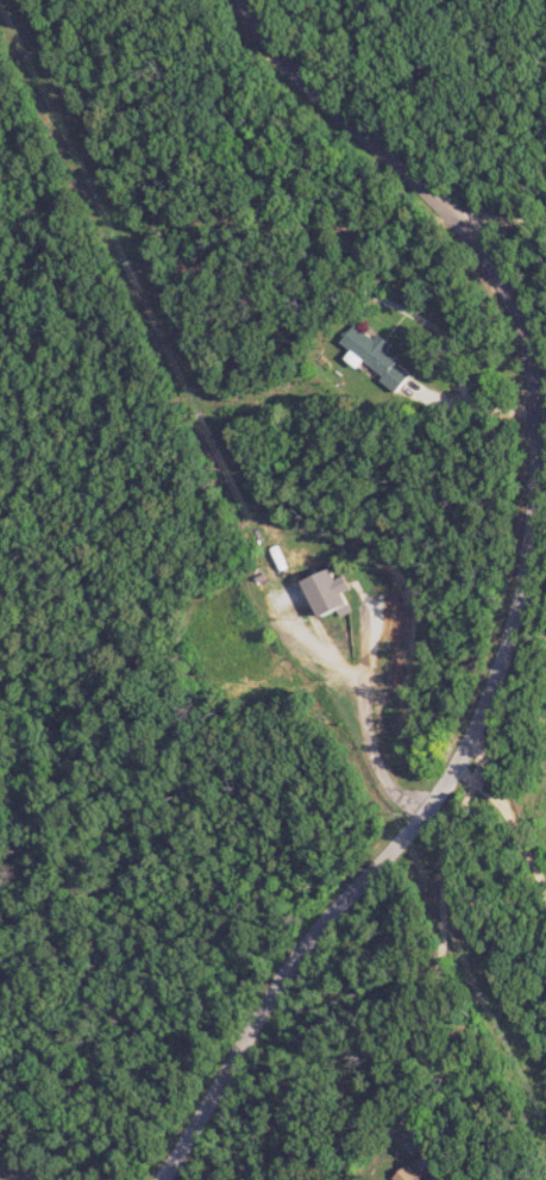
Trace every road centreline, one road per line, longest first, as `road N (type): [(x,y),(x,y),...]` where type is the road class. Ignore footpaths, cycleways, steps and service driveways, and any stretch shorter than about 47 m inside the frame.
road 1 (residential): [(166,1179),(293,967),(426,817),(469,748),(512,632),(538,473),(534,369),(507,286),(458,217),(287,61),(248,0)]
road 2 (residential): [(545,881),(469,748)]

